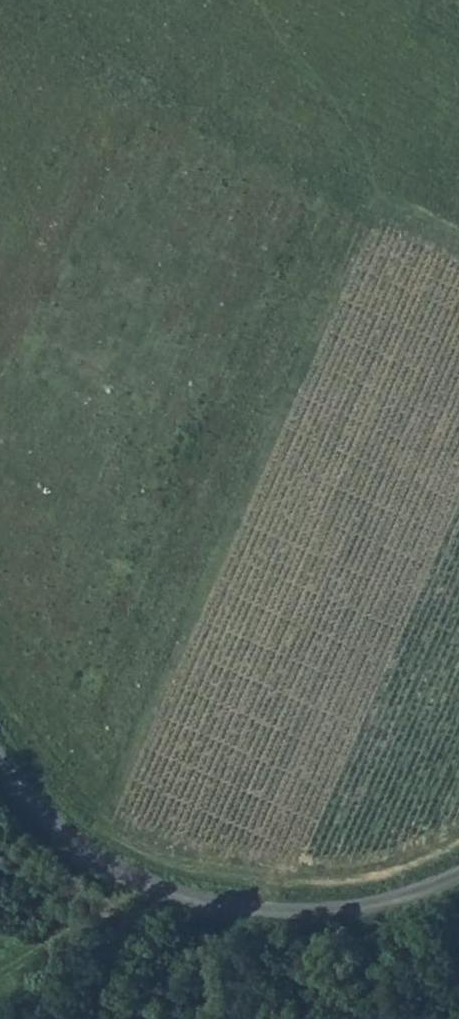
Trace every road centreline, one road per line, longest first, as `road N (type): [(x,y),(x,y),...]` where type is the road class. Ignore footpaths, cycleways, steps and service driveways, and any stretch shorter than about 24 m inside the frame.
road 1 (unclassified): [(458,871),(384,905),(293,913),(210,906),(98,856),(40,807),(0,757)]

